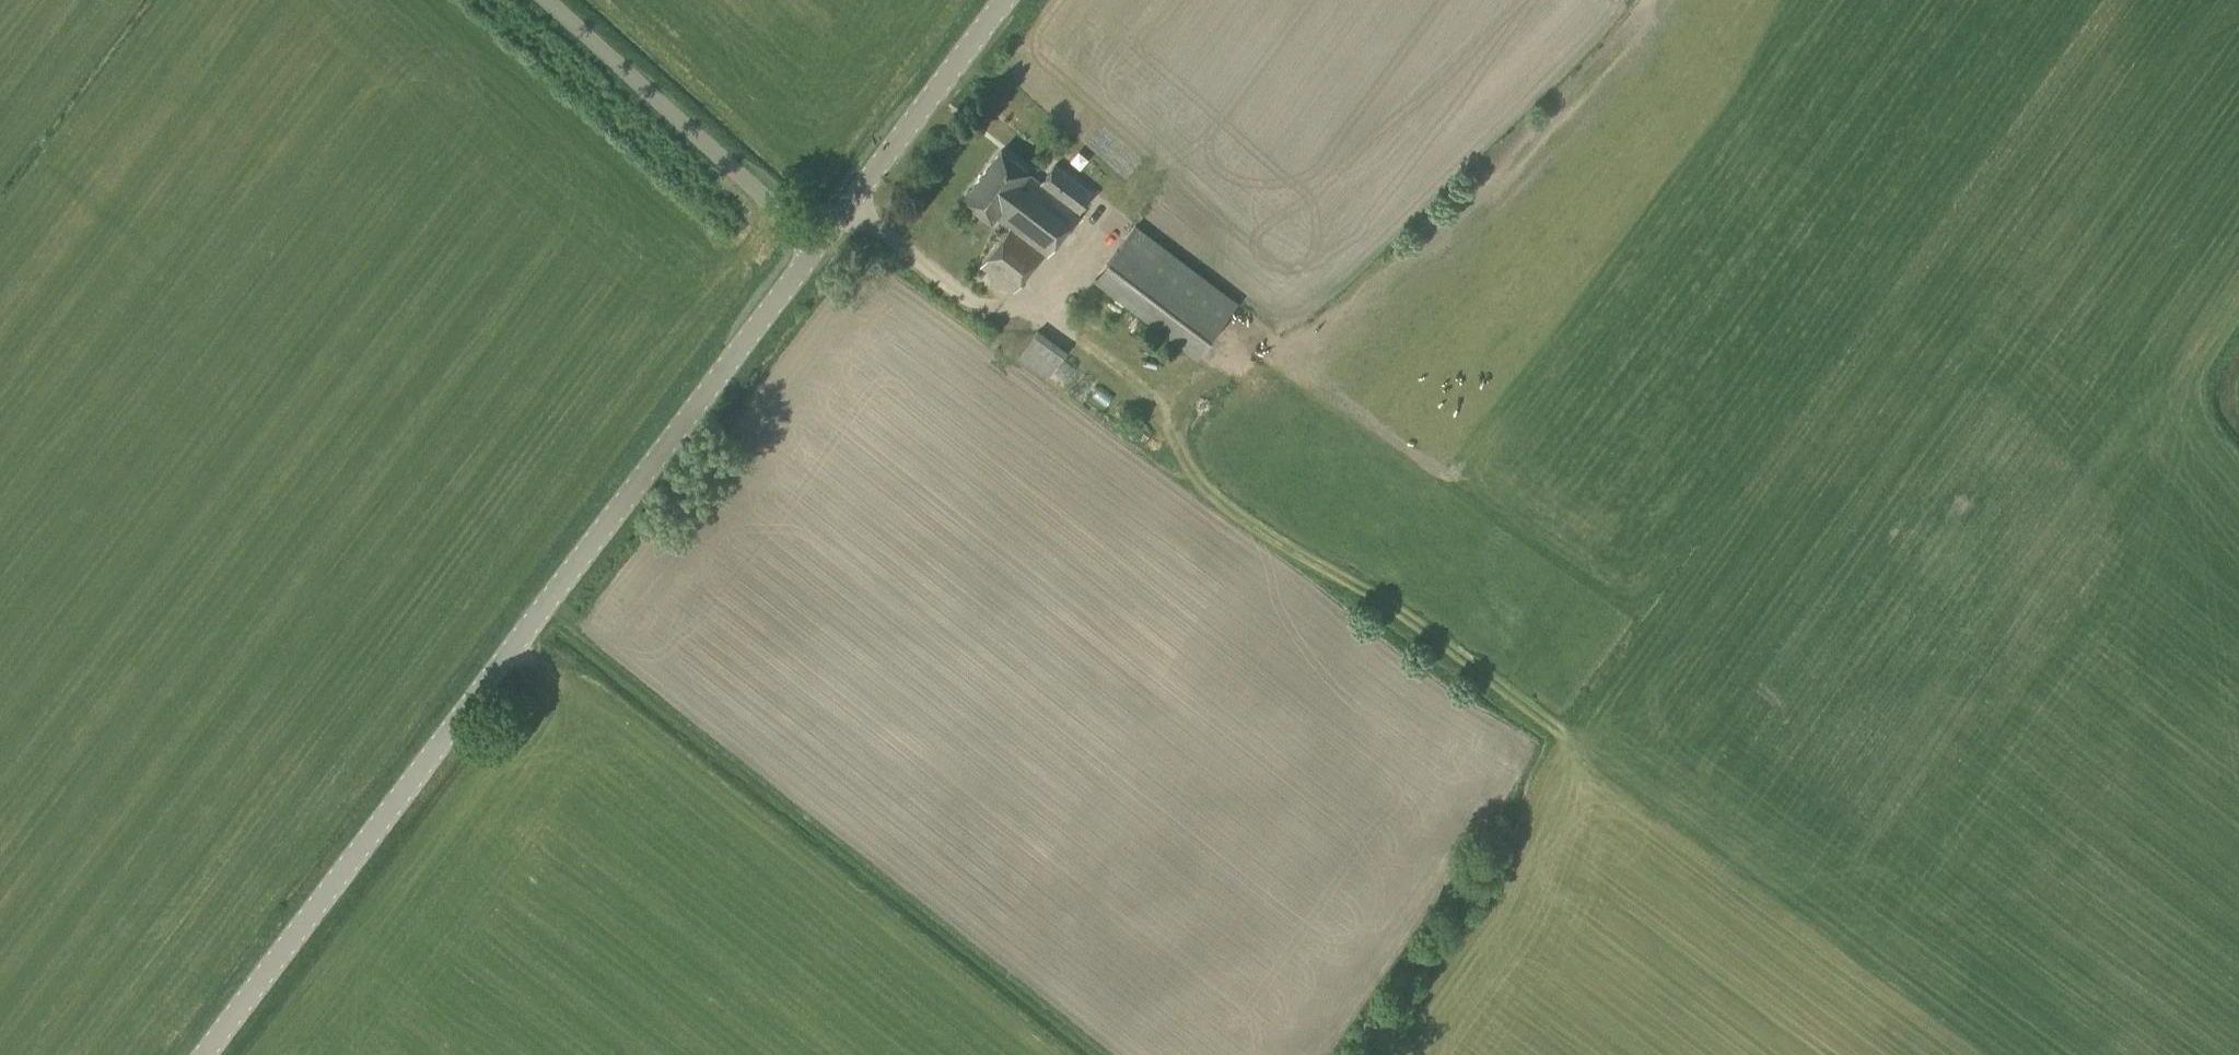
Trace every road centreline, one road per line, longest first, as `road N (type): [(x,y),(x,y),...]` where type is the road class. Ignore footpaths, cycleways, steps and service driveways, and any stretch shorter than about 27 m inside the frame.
road 1 (unclassified): [(210,1054),(817,245)]
road 2 (unclassified): [(817,245),(539,0)]
road 3 (unclassified): [(817,245),(1004,0)]

